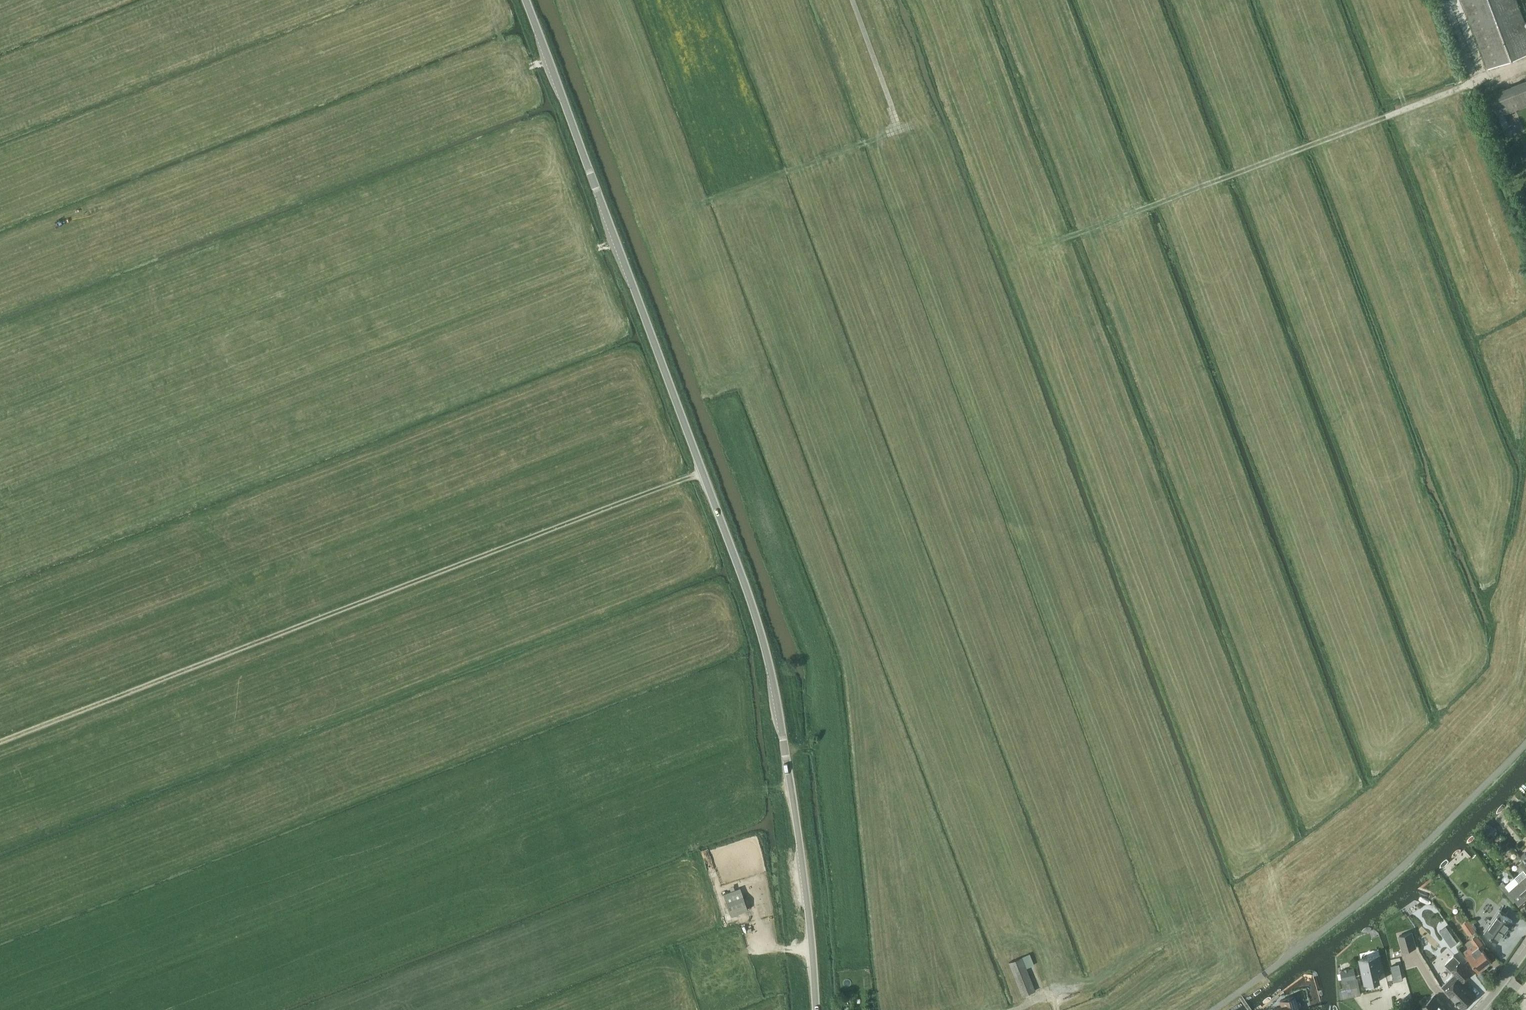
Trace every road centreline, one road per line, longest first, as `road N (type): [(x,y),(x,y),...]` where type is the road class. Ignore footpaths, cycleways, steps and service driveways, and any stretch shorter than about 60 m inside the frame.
road 1 (residential): [(816,1009),(795,802),(765,644),(526,0)]
road 2 (track): [(704,473),(0,743)]
road 3 (track): [(901,132),(853,0)]

